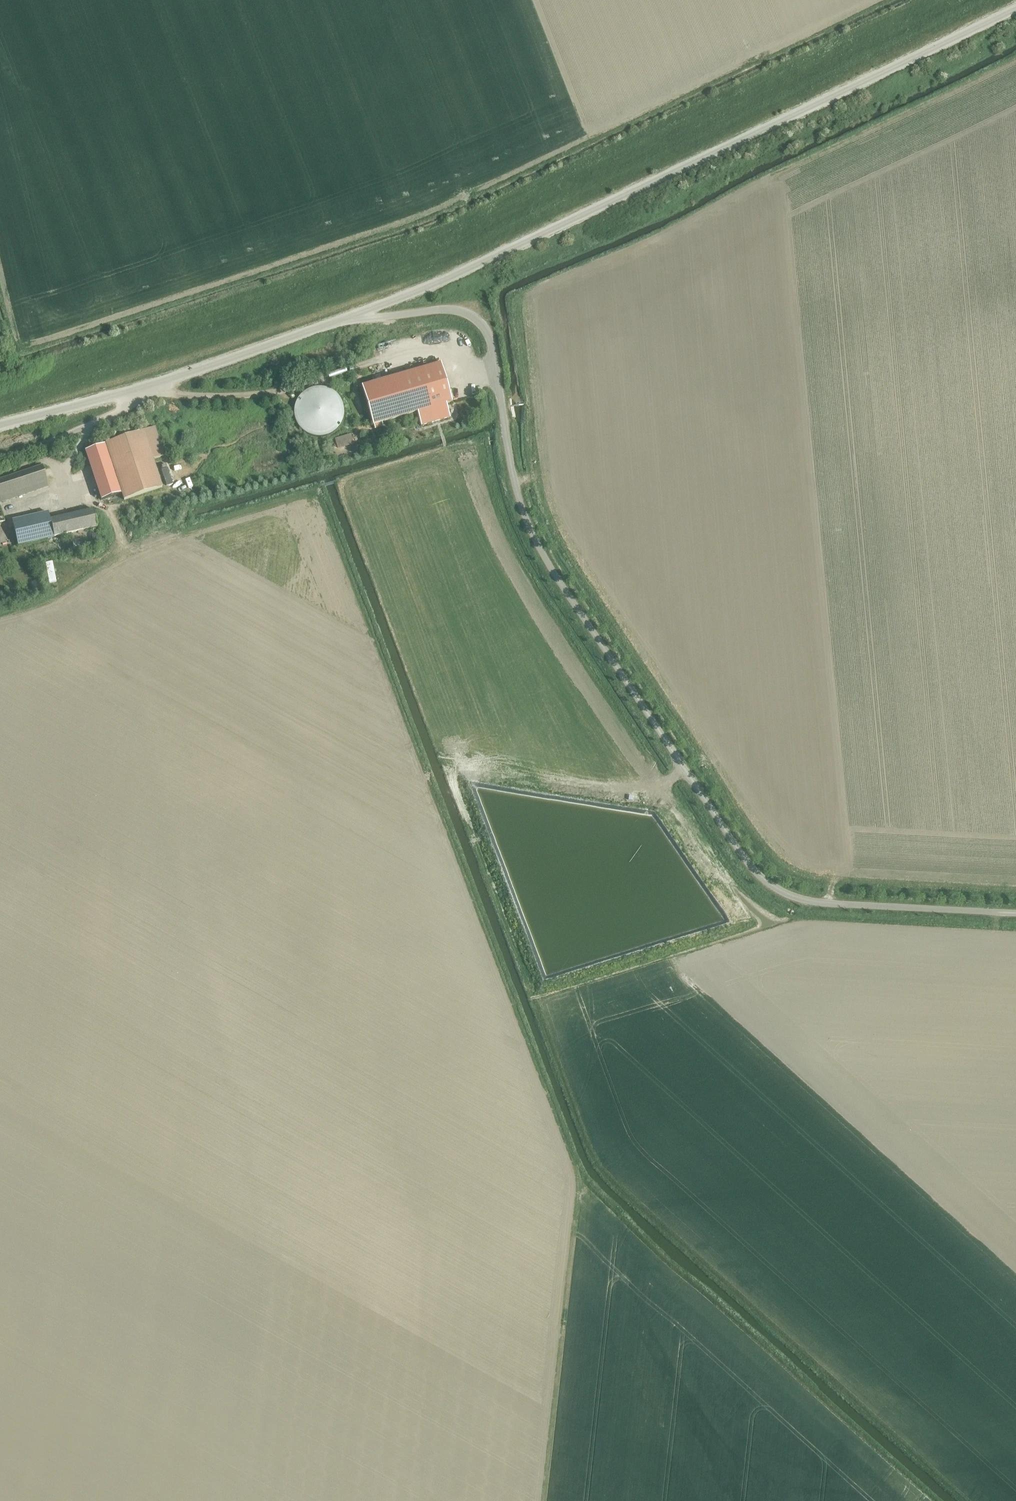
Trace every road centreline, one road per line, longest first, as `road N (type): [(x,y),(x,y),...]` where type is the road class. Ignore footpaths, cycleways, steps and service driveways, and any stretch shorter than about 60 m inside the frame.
road 1 (unclassified): [(1015,914),(834,904),(796,898),(764,880),(540,550),(514,483),(490,340),(479,322),(463,312),(349,316)]
road 2 (unclassified): [(349,316),(479,263),(1015,8)]
road 3 (unclassified): [(0,425),(349,316)]
road 4 (track): [(143,386),(248,394),(385,357)]

